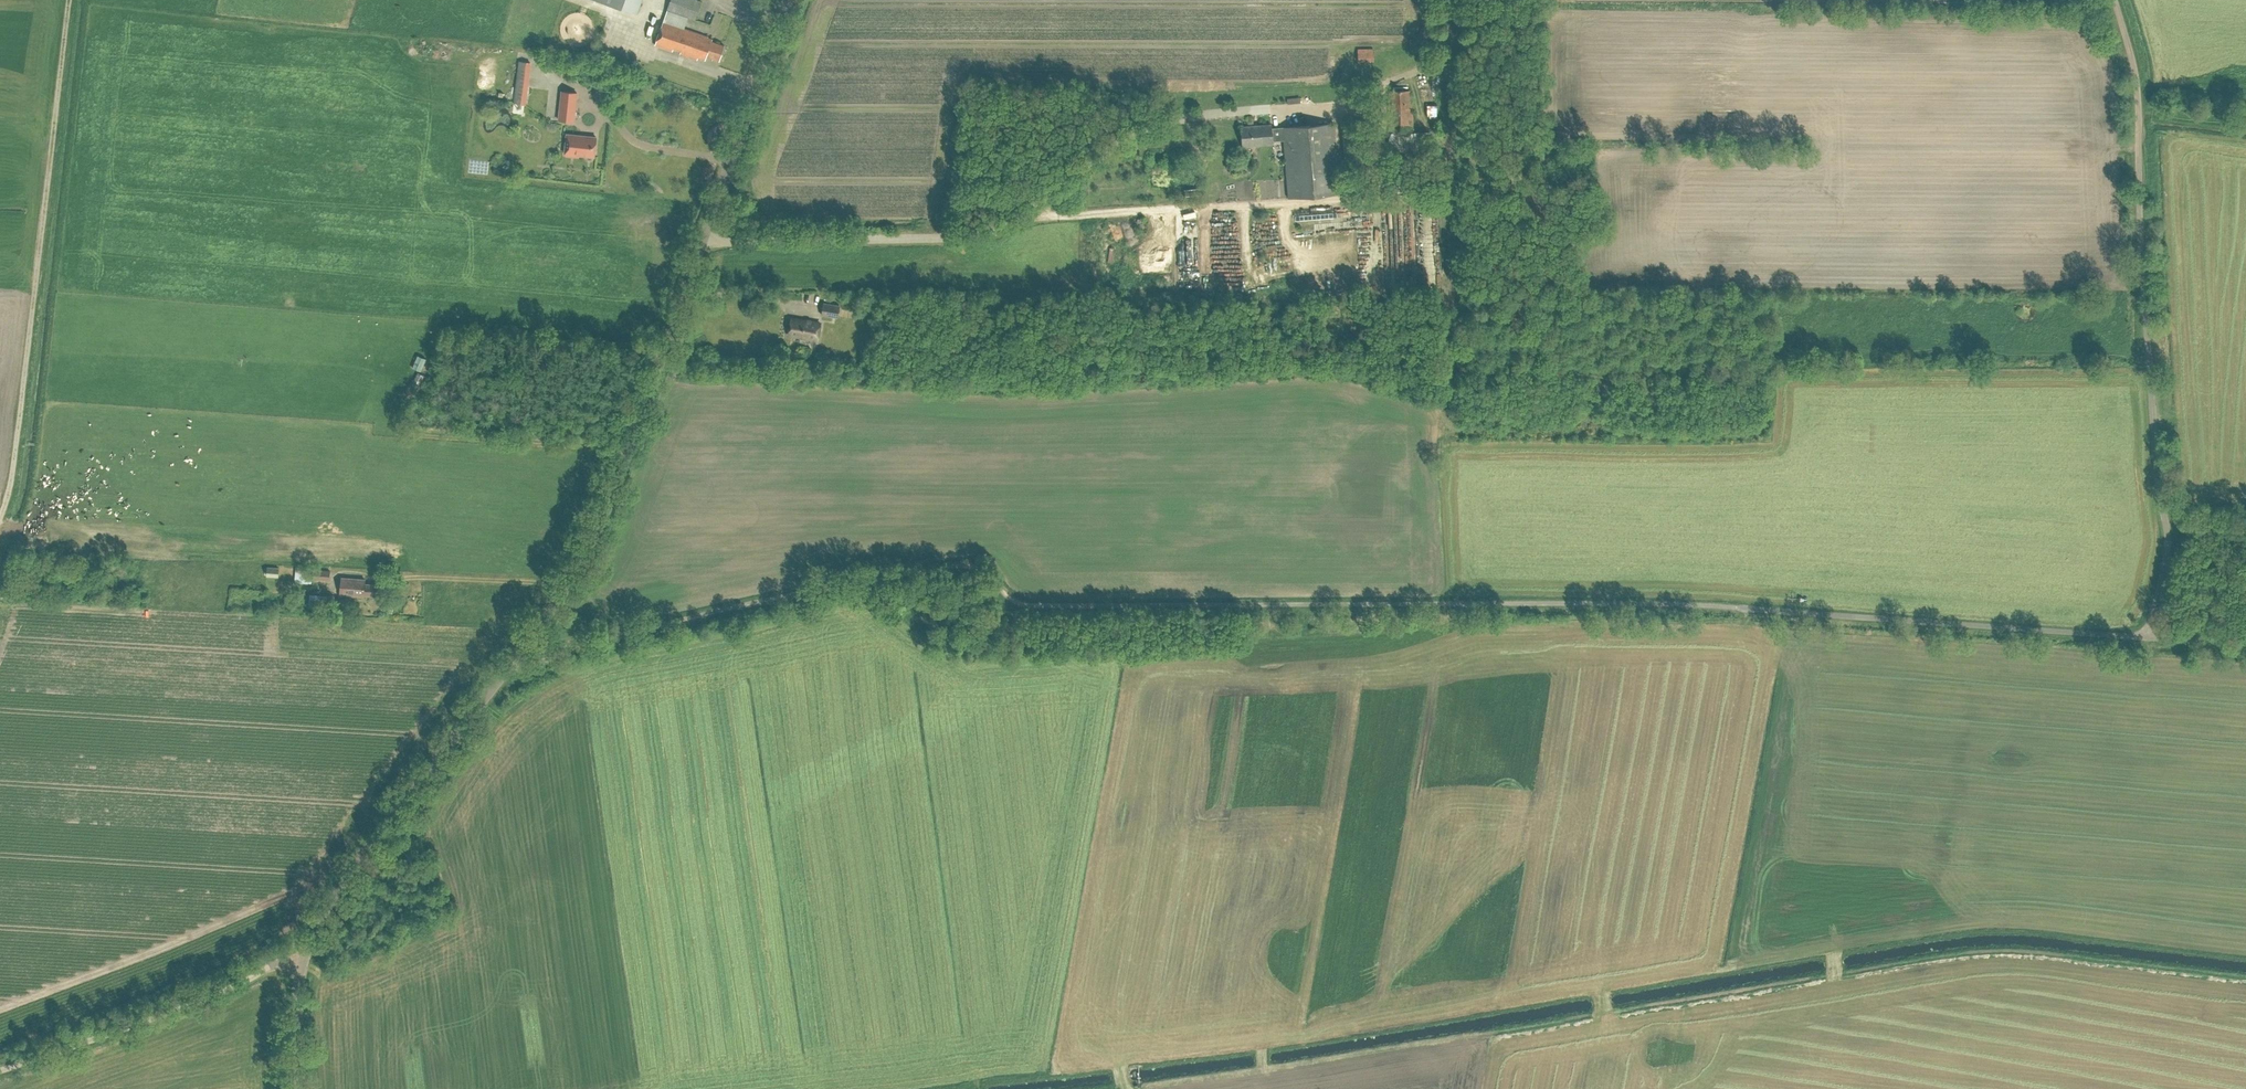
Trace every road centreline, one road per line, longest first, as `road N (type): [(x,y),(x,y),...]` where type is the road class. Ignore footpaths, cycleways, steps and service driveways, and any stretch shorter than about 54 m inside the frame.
road 1 (track): [(2150,362),(1795,356),(1778,375),(1771,418),(1747,434),(1459,429),(1444,396),(1449,0)]
road 2 (tertiary): [(300,967),(322,914),(588,550),(787,0)]
road 3 (track): [(704,233),(733,240),(987,234),(1011,226),(1118,140),(1155,125),(1371,102),(1388,82),(1449,63)]
road 4 (unclassified): [(2151,636),(2169,546),(2143,287),(2138,100),(2115,0)]
road 5 (track): [(70,0),(13,476),(0,515)]
road 6 (unclassified): [(2151,636),(1738,606)]
road 7 (unclassified): [(300,967),(275,964),(163,1014),(0,1070)]
road 8 (tertiary): [(300,1088),(300,967)]

